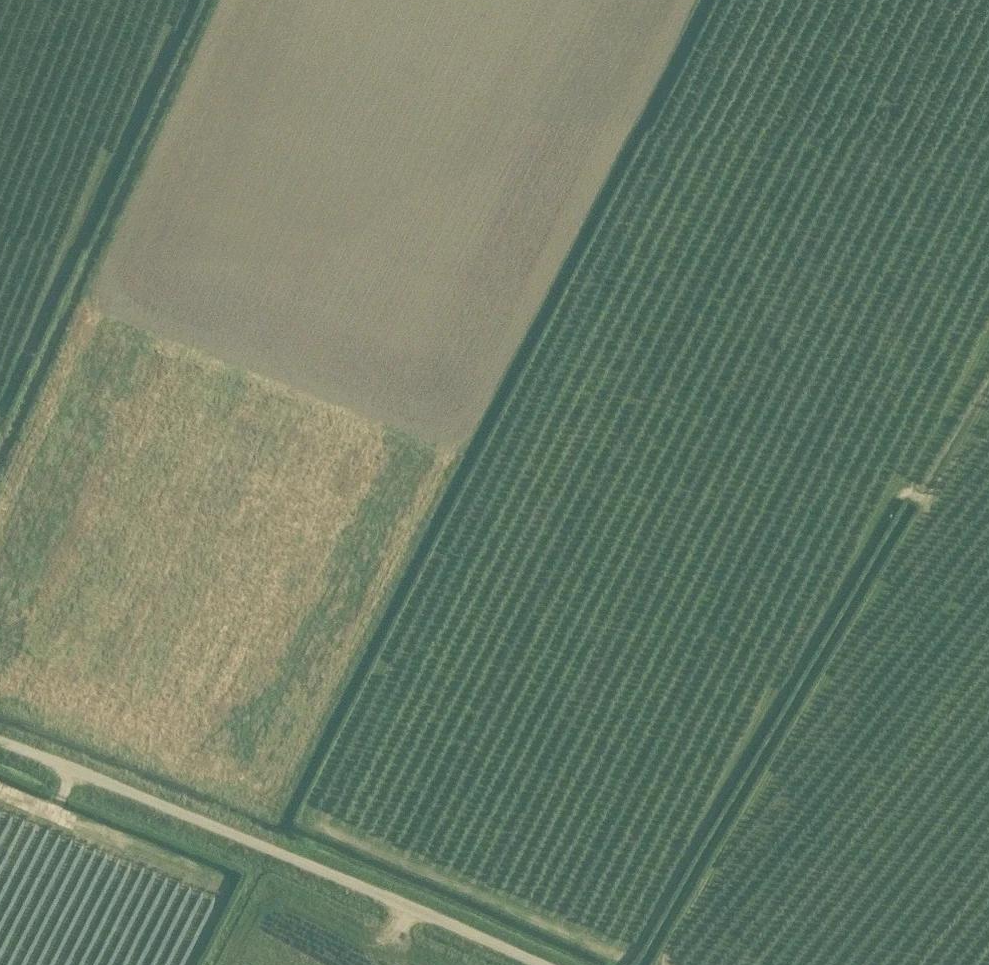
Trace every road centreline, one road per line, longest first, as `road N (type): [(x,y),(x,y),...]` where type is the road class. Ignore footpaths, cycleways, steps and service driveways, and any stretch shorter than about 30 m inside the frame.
road 1 (unclassified): [(539,964),(78,771),(0,748)]

